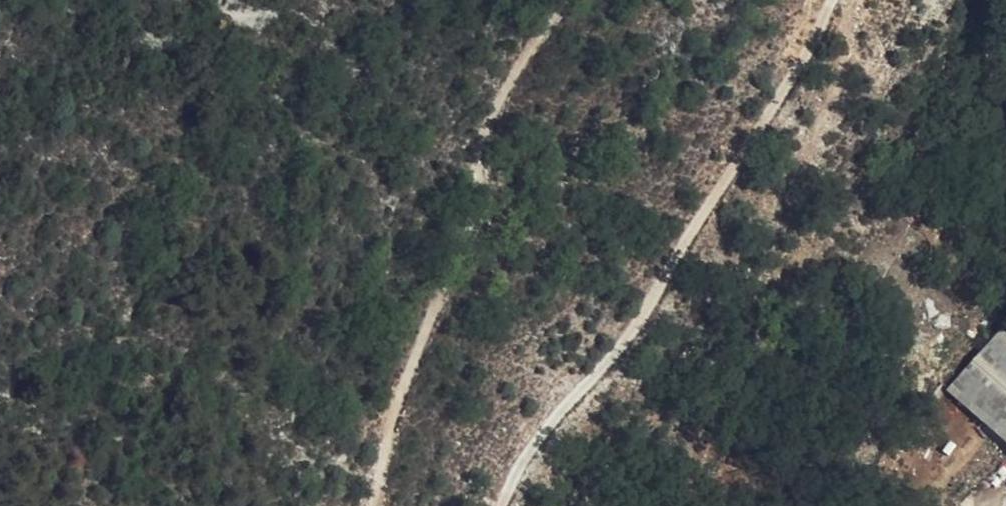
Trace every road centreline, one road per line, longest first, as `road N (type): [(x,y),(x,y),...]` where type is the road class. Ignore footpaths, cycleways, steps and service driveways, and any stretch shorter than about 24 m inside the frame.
road 1 (unclassified): [(832,0),(620,351),(527,446),(498,505)]
road 2 (track): [(375,505),(426,328),(480,214),(479,163),(491,117),(559,0)]

